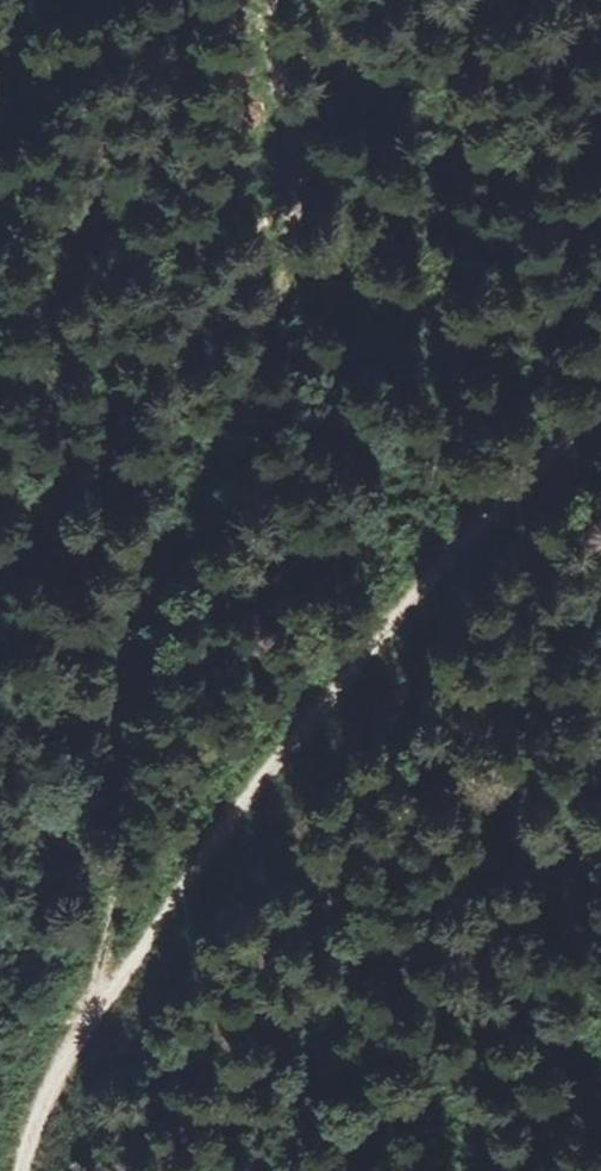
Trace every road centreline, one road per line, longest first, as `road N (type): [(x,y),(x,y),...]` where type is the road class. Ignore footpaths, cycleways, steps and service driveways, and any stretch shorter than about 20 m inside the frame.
road 1 (track): [(100,997),(186,542),(296,233),(269,0)]
road 2 (track): [(100,997),(324,692),(600,383)]
road 3 (track): [(23,1170),(32,1121),(100,997)]

